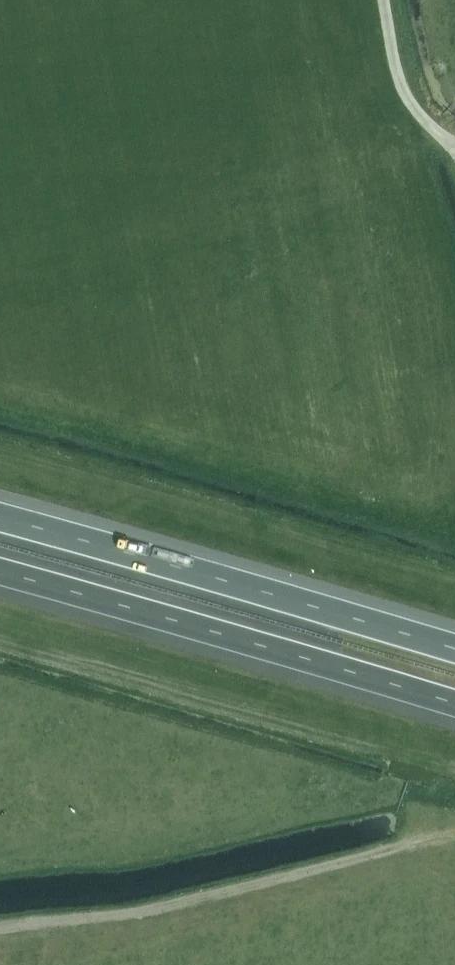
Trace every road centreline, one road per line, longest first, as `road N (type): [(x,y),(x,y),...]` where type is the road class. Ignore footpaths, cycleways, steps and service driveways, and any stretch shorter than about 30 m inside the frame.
road 1 (motorway): [(0,570),(454,702)]
road 2 (motorway): [(454,648),(0,518)]

